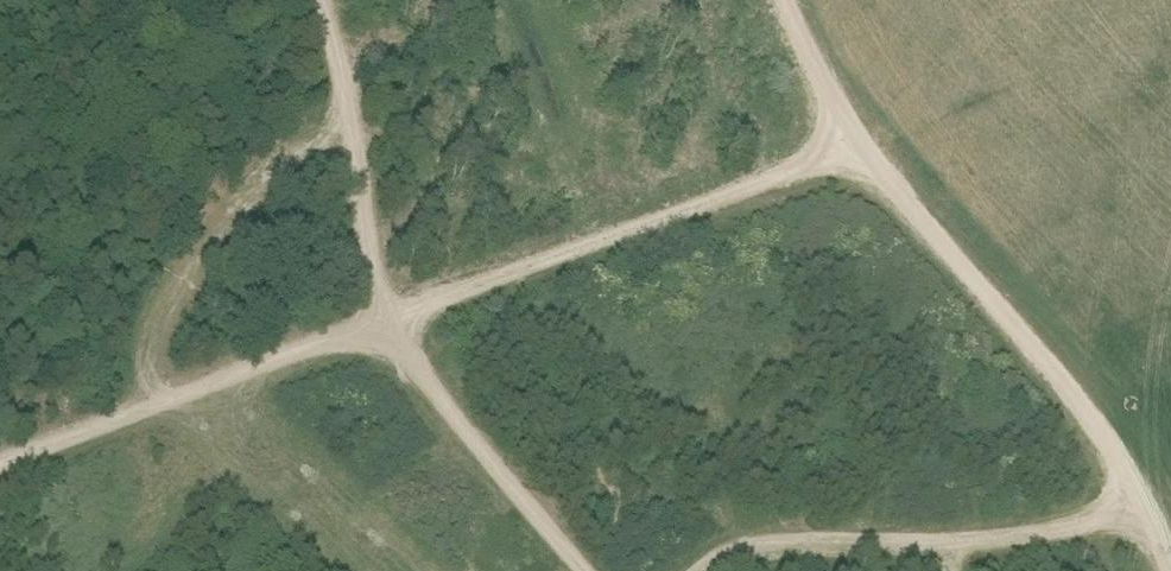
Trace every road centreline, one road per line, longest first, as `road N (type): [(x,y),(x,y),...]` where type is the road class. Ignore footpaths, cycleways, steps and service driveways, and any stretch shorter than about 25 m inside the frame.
road 1 (track): [(0,467),(849,145)]
road 2 (track): [(1170,549),(1151,500),(1082,409),(849,145),(788,0)]
road 3 (track): [(315,0),(391,318),(432,389),(582,570)]

